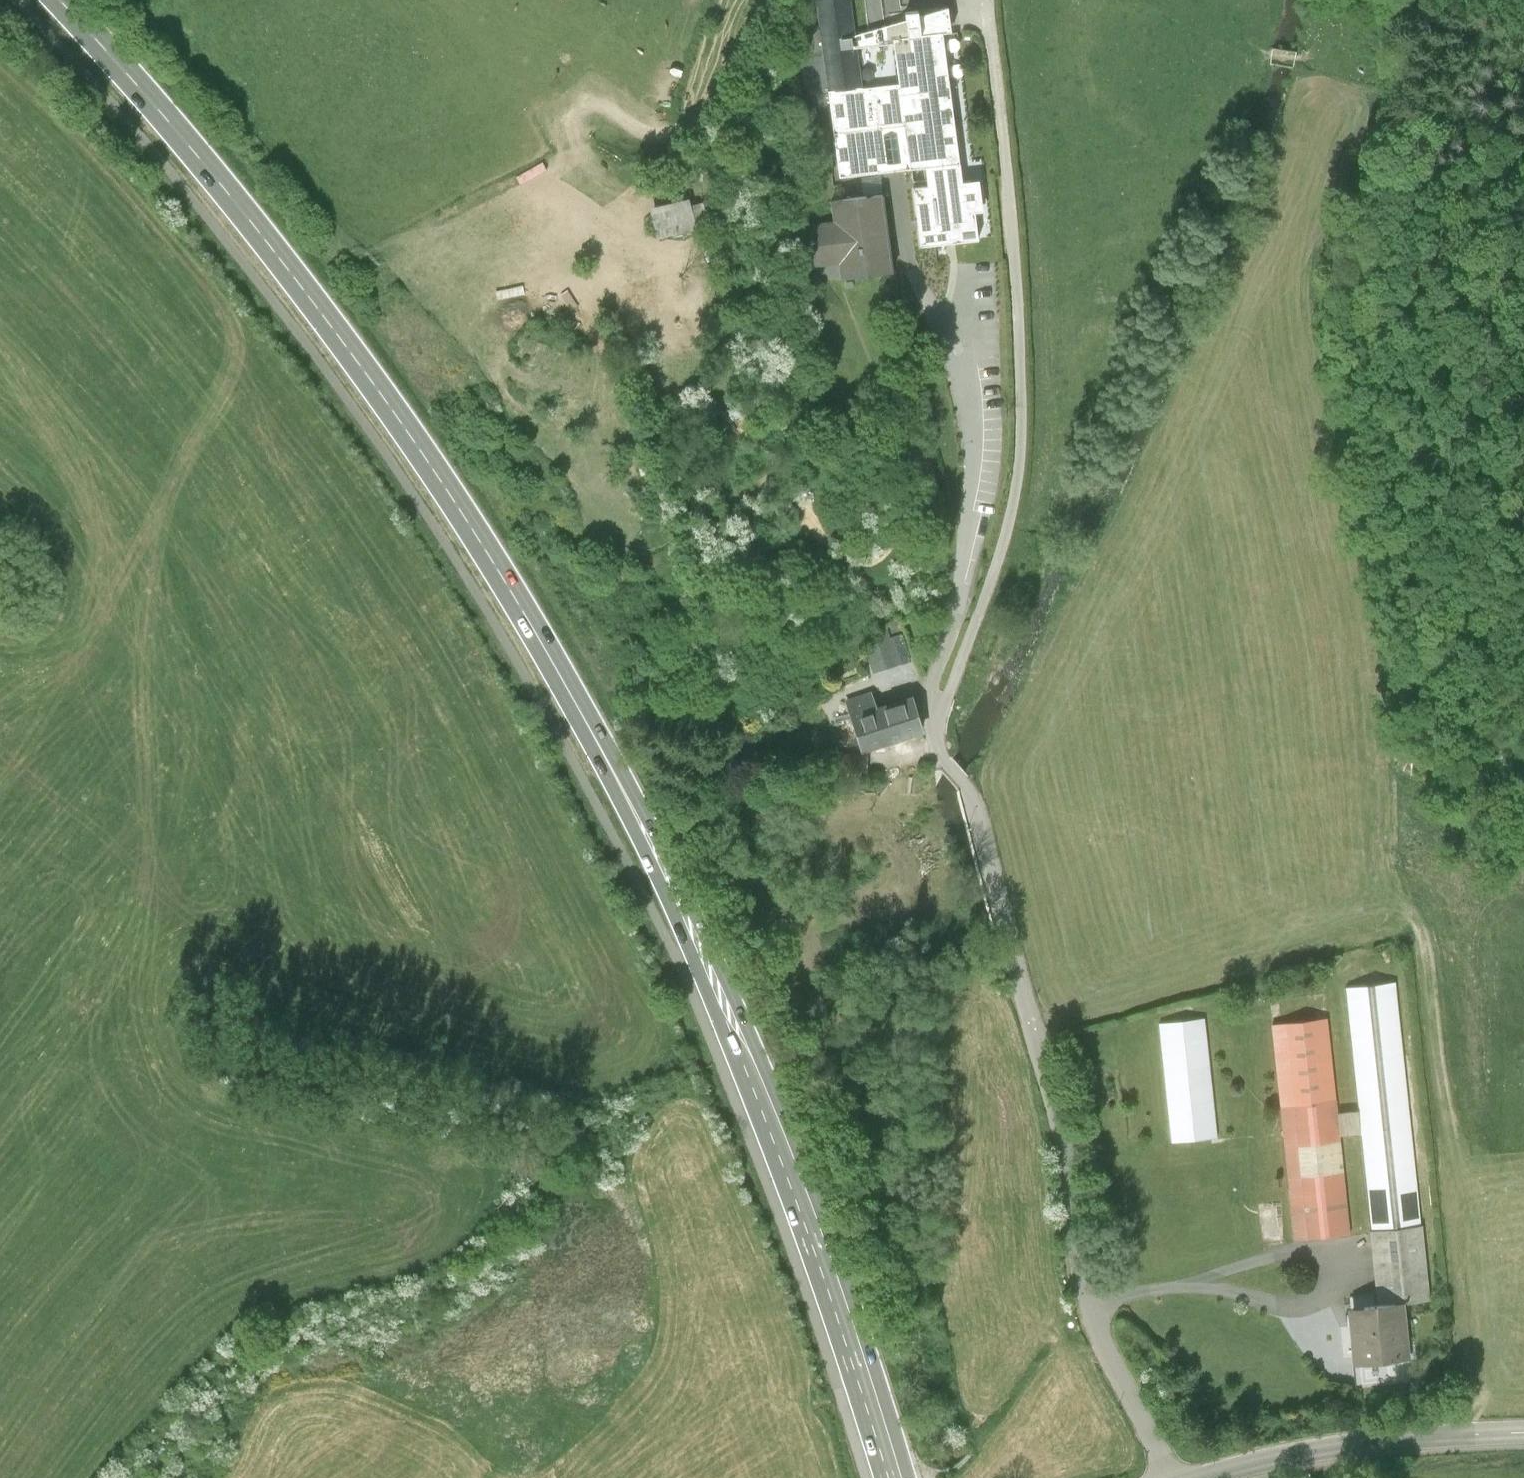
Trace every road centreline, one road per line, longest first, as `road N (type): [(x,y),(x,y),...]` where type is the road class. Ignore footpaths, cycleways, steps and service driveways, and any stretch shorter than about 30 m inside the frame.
road 1 (unclassified): [(1177,1477),(1088,1305),(1036,1041),(979,813),(939,754),(958,668),(1005,542),(1022,453),(1013,227),(990,0)]
road 2 (residential): [(1197,1477),(1330,1449),(1523,1433)]

